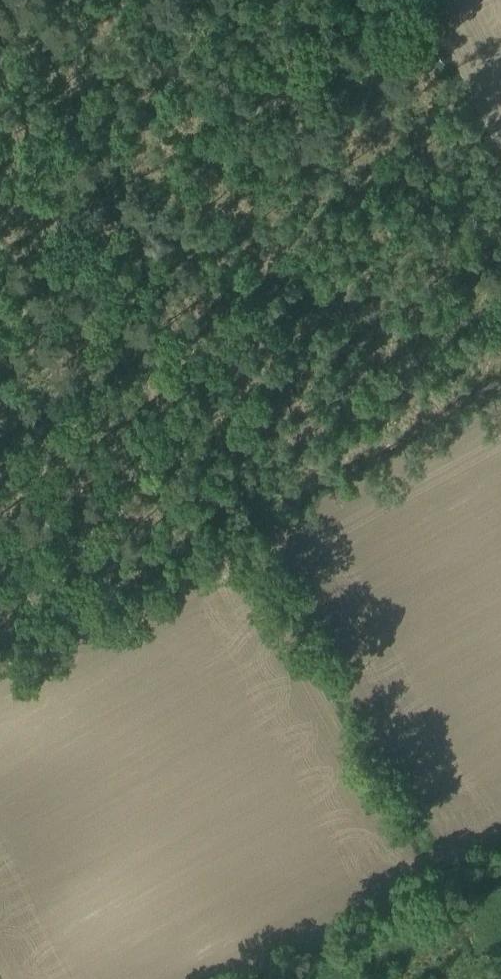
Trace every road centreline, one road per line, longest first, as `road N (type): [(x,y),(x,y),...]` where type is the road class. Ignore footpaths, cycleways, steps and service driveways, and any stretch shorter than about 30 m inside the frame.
road 1 (track): [(224,978),(500,825)]

